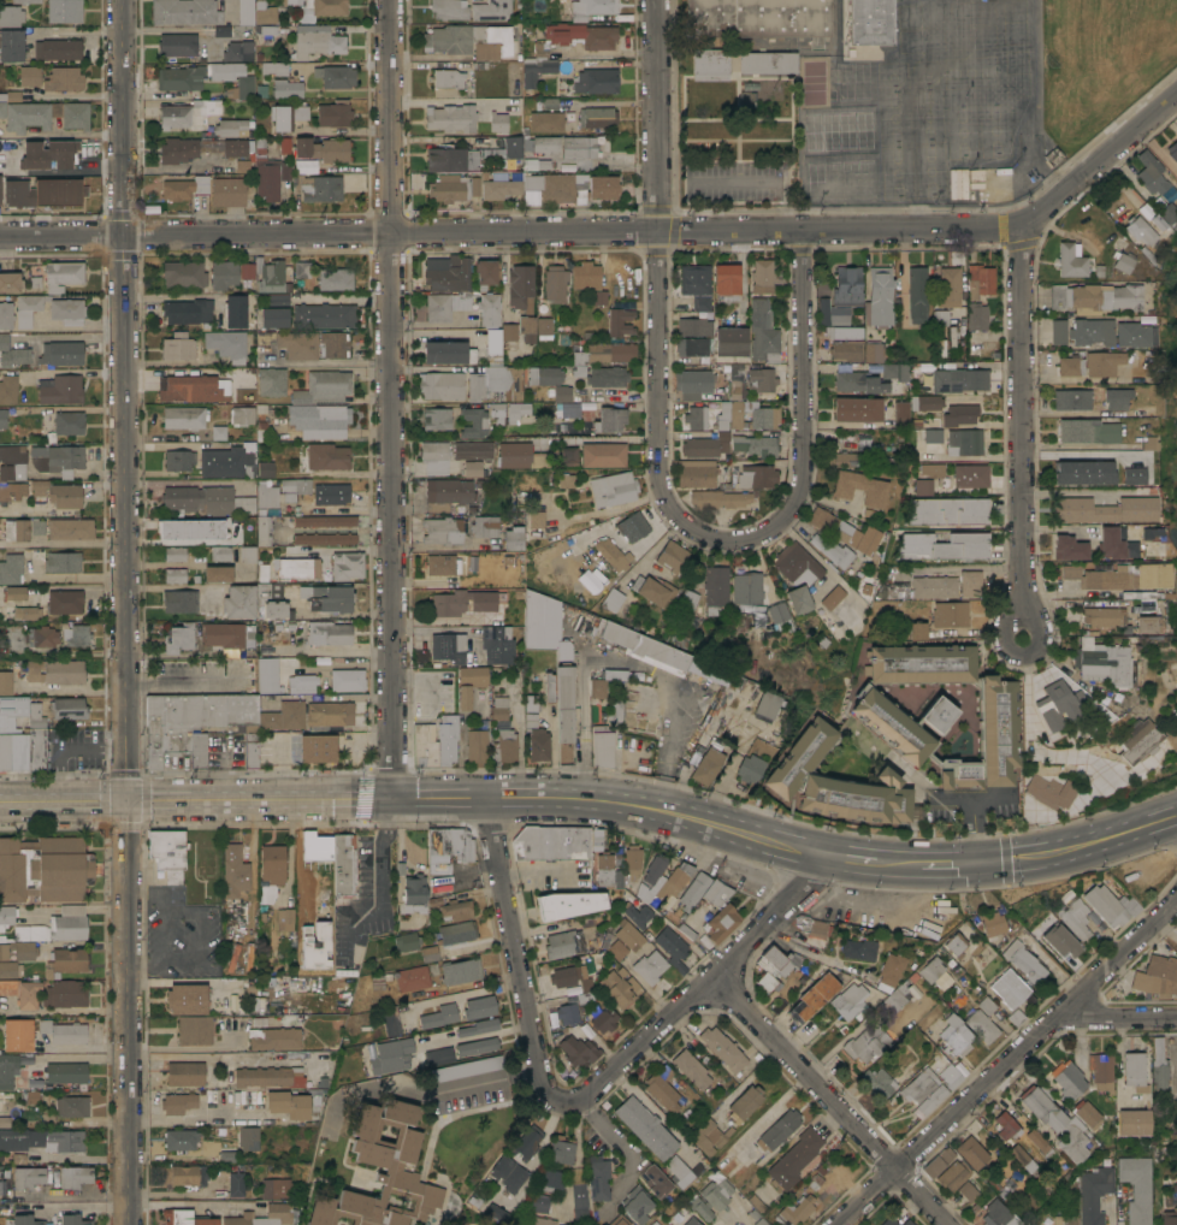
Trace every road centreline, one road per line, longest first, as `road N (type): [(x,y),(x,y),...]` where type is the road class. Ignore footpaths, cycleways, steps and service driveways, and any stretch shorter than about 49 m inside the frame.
road 1 (residential): [(0,238),(1021,229),(1176,96)]
road 2 (tertiary): [(126,803),(123,0)]
road 3 (residential): [(395,800),(390,0)]
road 4 (tertiary): [(833,858),(599,800),(126,803)]
road 5 (residential): [(728,543),(679,520),(661,474),(656,0)]
road 6 (residential): [(1176,901),(836,1224)]
road 7 (tertiary): [(129,1224),(126,803)]
road 8 (residential): [(1023,638),(1021,229)]
road 9 (residential): [(833,858),(587,1096),(563,1103)]
road 10 (residential): [(728,543),(745,543),(777,523),(804,472),(802,231)]
road 11 (residential): [(715,977),(945,1224)]
road 12 (residential): [(486,799),(540,1066),(549,1094),(563,1103)]
road 13 (tertiary): [(1176,816),(1071,850),(992,863)]
road 14 (tertiary): [(126,803),(0,804)]

